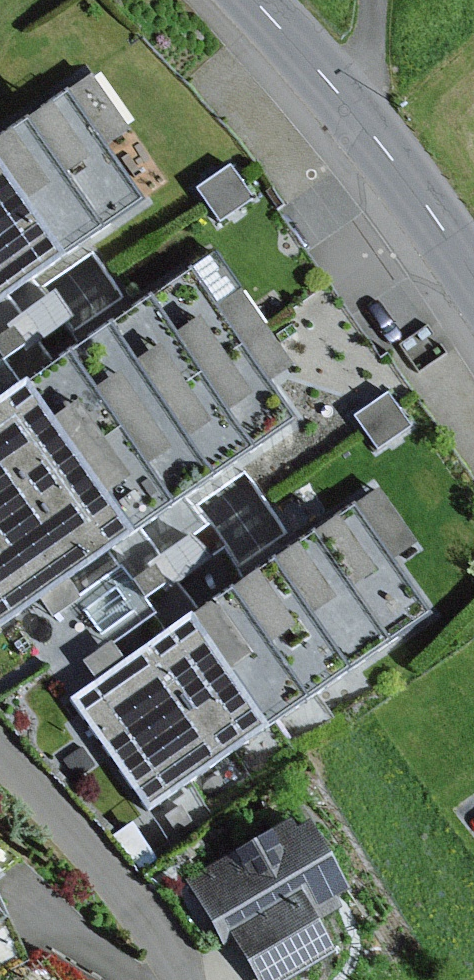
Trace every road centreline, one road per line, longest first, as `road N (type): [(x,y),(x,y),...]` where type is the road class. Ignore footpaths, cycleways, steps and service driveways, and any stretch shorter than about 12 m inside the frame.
road 1 (tertiary): [(255,0),(374,134),(473,273)]
road 2 (residential): [(184,979),(165,946),(0,752)]

